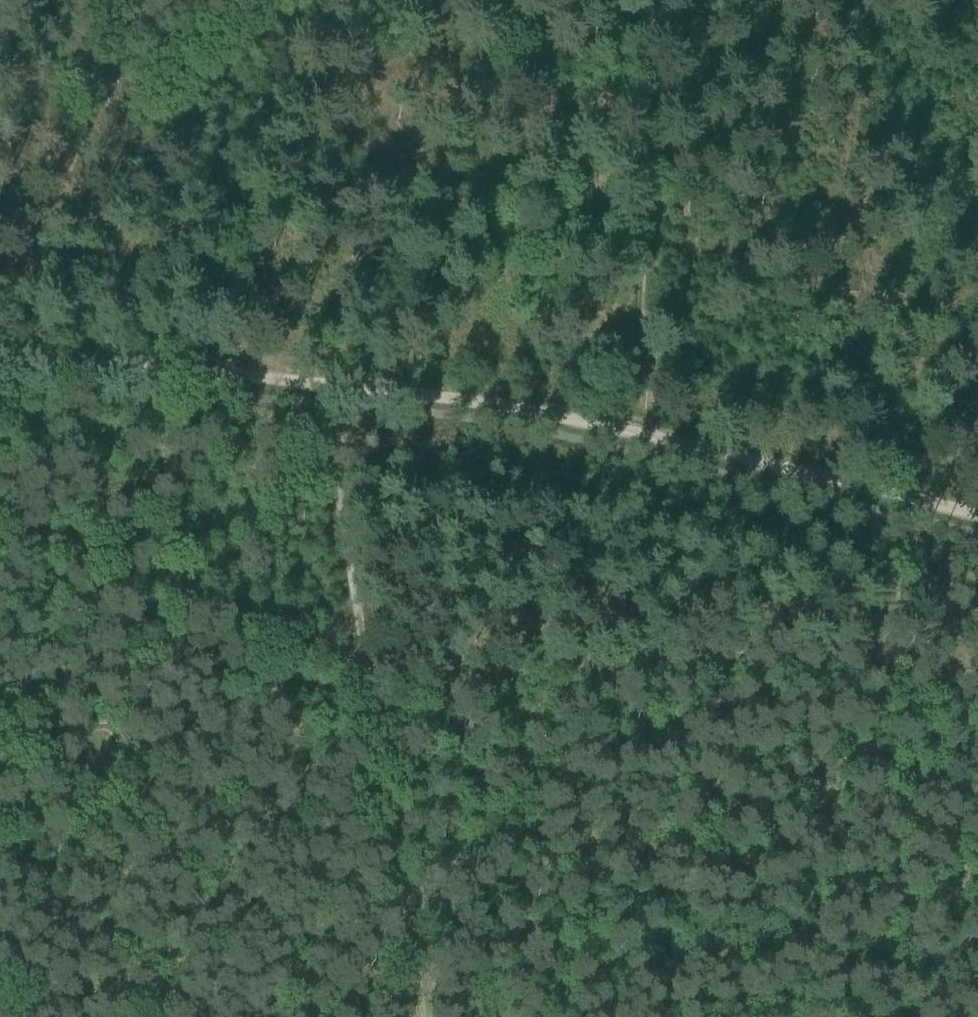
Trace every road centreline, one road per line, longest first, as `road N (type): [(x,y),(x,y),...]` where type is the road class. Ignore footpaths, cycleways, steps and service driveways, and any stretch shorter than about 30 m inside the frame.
road 1 (track): [(894,515),(877,637),(660,646),(550,663),(446,691),(26,654),(0,667)]
road 2 (track): [(0,357),(479,403),(637,433),(977,518)]
road 3 (track): [(307,388),(427,1016)]
road 4 (track): [(653,0),(636,454)]

